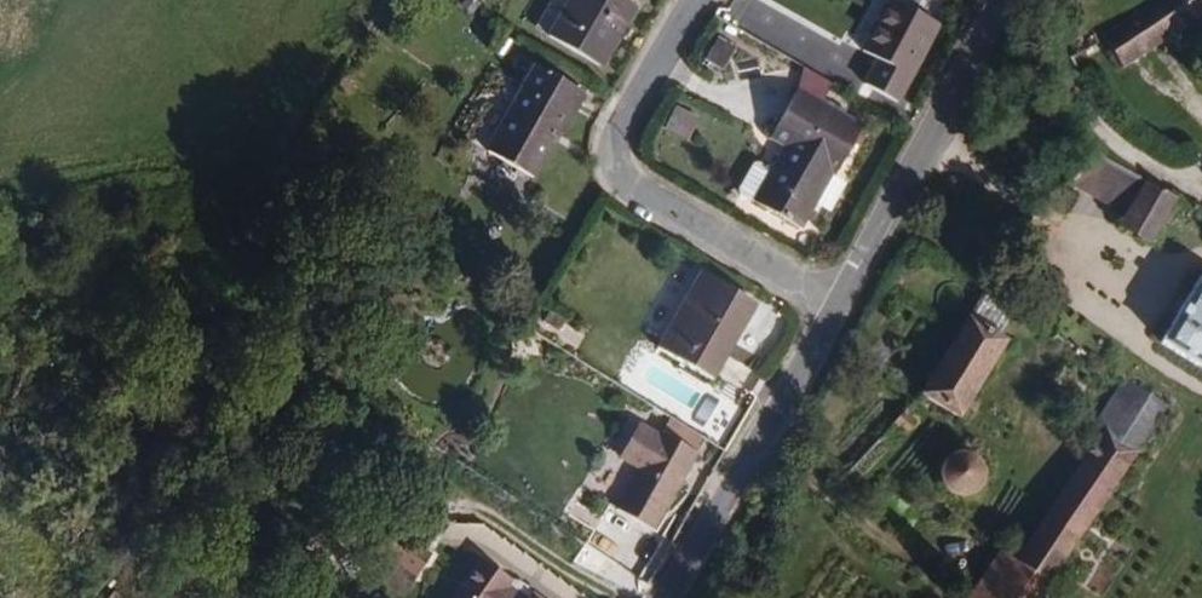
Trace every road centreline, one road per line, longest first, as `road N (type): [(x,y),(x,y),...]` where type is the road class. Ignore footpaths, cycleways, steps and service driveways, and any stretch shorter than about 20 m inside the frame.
road 1 (residential): [(696,0),(622,134),(621,165),(640,191),(838,301)]
road 2 (residential): [(838,301),(663,597)]
road 3 (residential): [(1010,7),(838,301)]
road 4 (residential): [(1010,7),(1088,130),(1201,196)]

